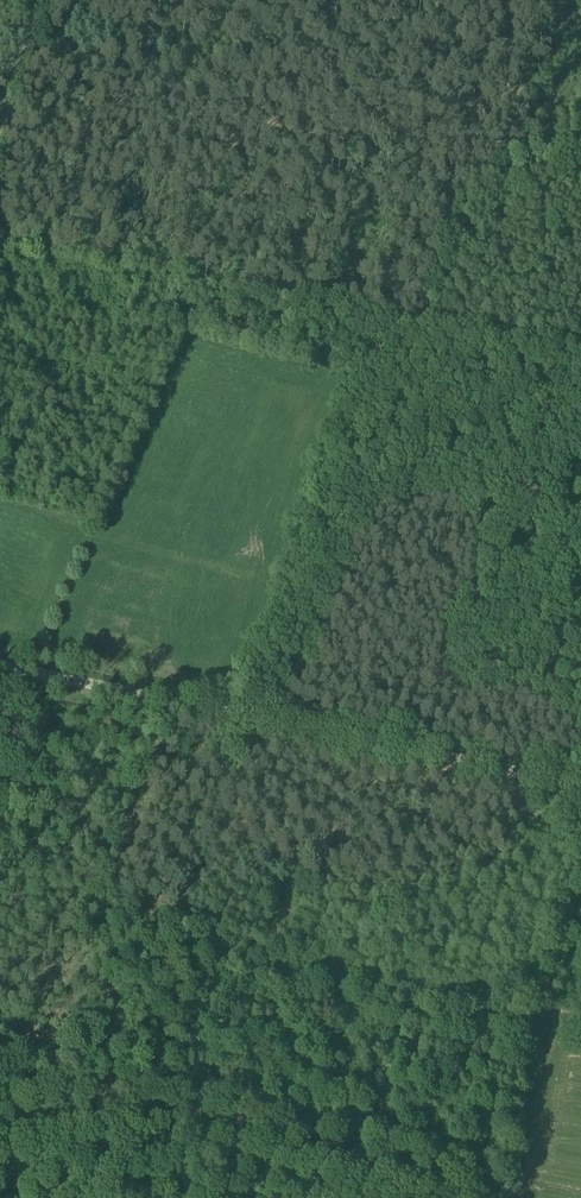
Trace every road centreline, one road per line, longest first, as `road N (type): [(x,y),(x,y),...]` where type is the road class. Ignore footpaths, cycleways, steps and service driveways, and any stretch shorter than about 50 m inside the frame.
road 1 (unclassified): [(580,786),(0,666)]

